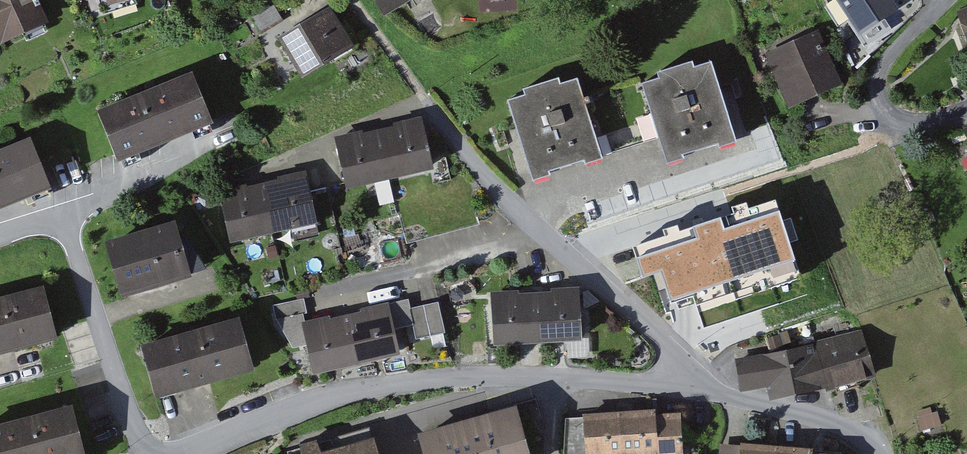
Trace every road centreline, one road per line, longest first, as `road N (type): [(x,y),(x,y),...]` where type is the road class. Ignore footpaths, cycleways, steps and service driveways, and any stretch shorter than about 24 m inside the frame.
road 1 (residential): [(711,395),(425,112)]
road 2 (residential): [(560,382),(462,381),(366,393),(293,408),(194,453)]
road 3 (residential): [(152,453),(138,435),(65,214)]
road 4 (residential): [(966,117),(897,121),(882,97),(882,68),(947,0)]
road 5 (residential): [(876,453),(822,418),(711,395)]
road 6 (residential): [(711,395),(560,382)]
road 7 (residential): [(65,214),(202,150)]

